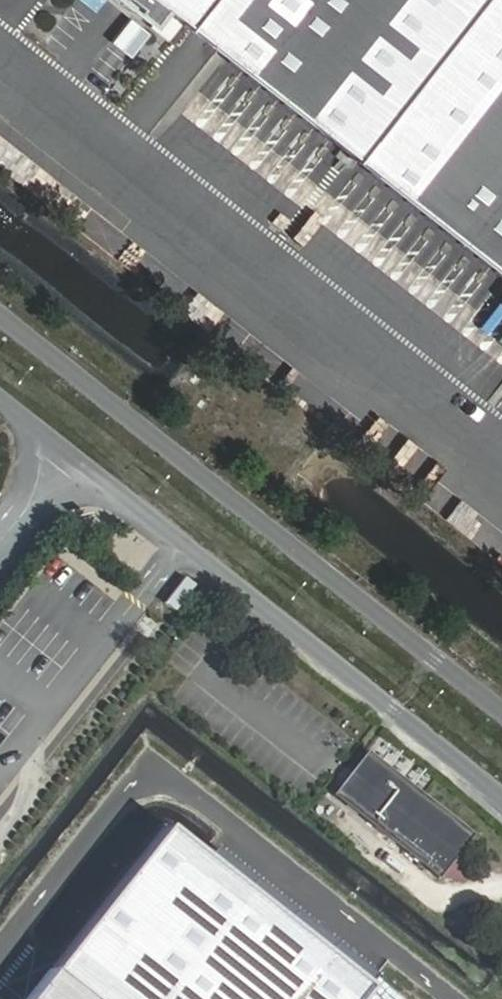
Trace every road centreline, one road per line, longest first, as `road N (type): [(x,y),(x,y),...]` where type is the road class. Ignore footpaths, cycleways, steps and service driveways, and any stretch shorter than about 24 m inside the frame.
road 1 (unclassified): [(501,719),(0,315)]
road 2 (unclassified): [(0,394),(501,797)]
road 3 (track): [(501,885),(434,894),(329,810)]

